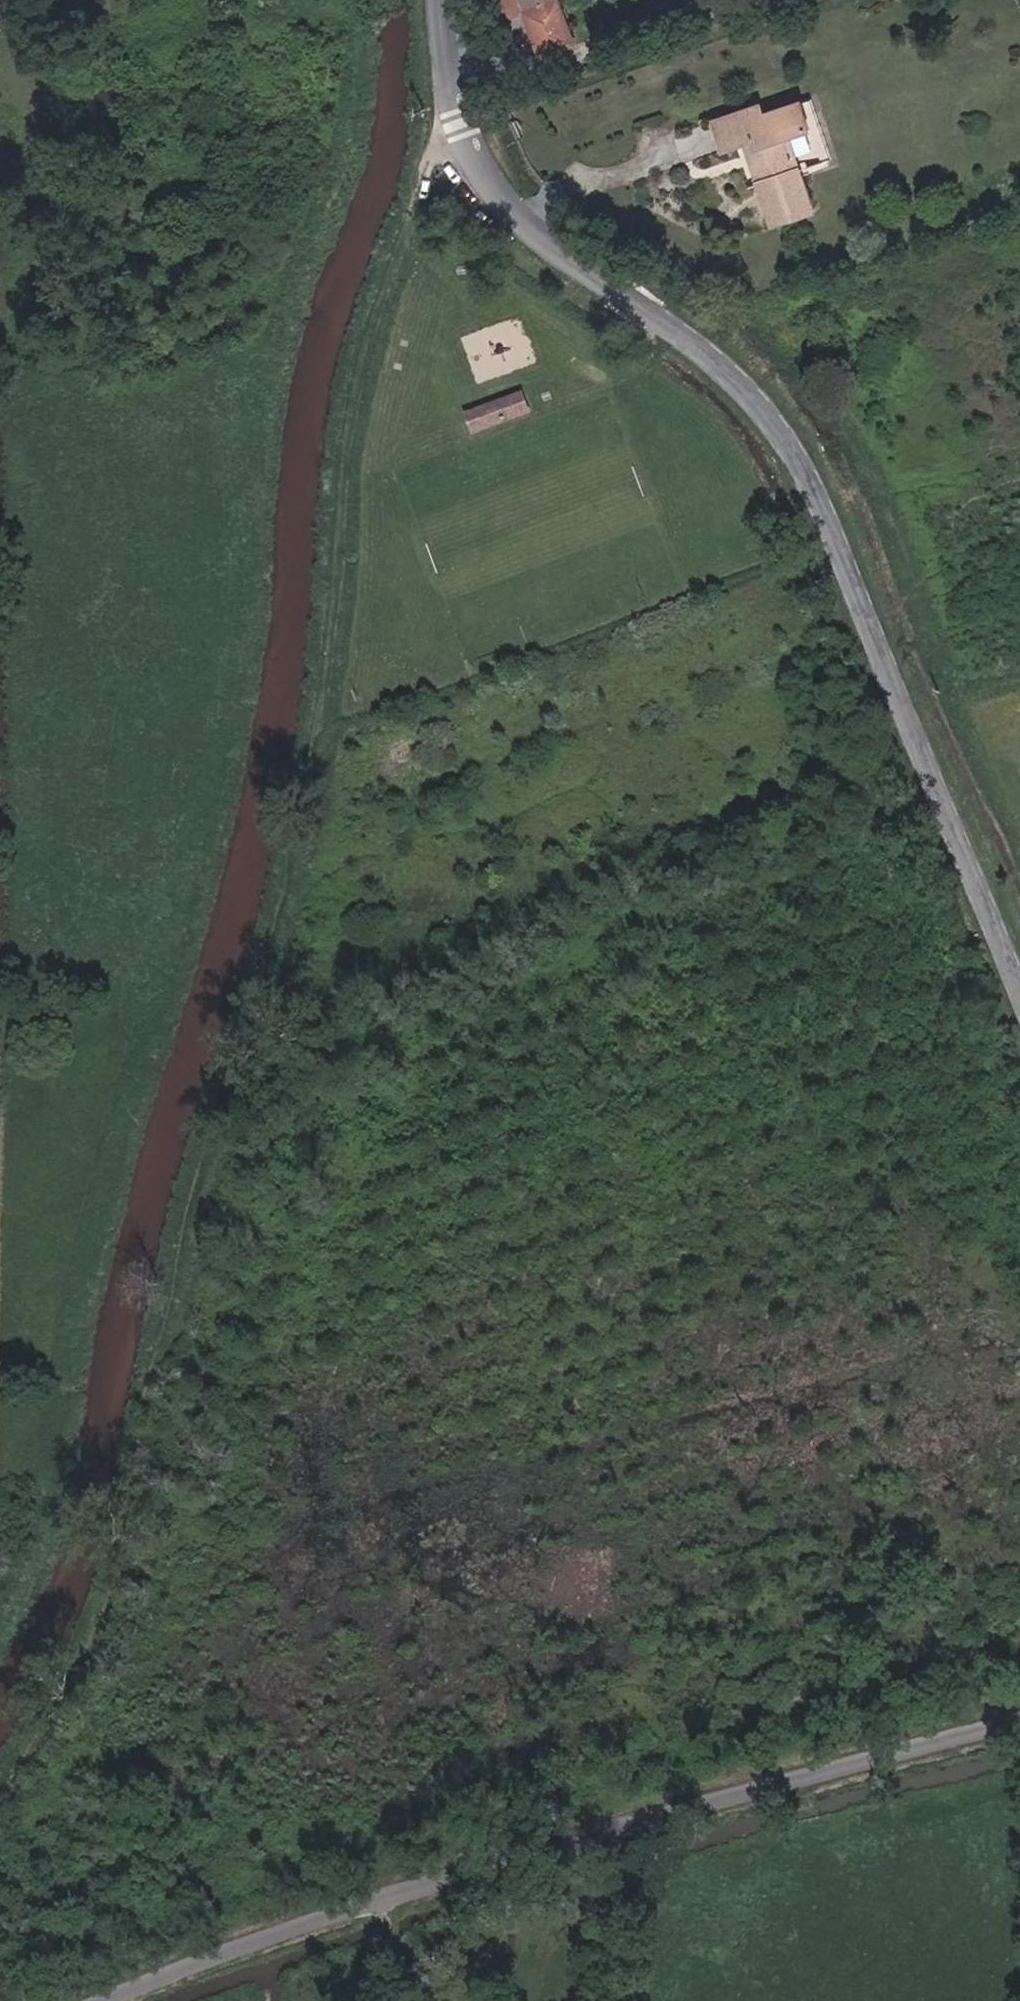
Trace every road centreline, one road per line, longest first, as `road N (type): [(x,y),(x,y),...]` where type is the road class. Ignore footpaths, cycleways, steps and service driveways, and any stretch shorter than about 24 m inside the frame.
road 1 (tertiary): [(445,0),(460,124),(486,182),(532,230),(748,384),(811,478),(1019,984)]
road 2 (unclassified): [(113,2000),(276,1940),(1019,1717)]
road 3 (track): [(830,0),(460,124)]

